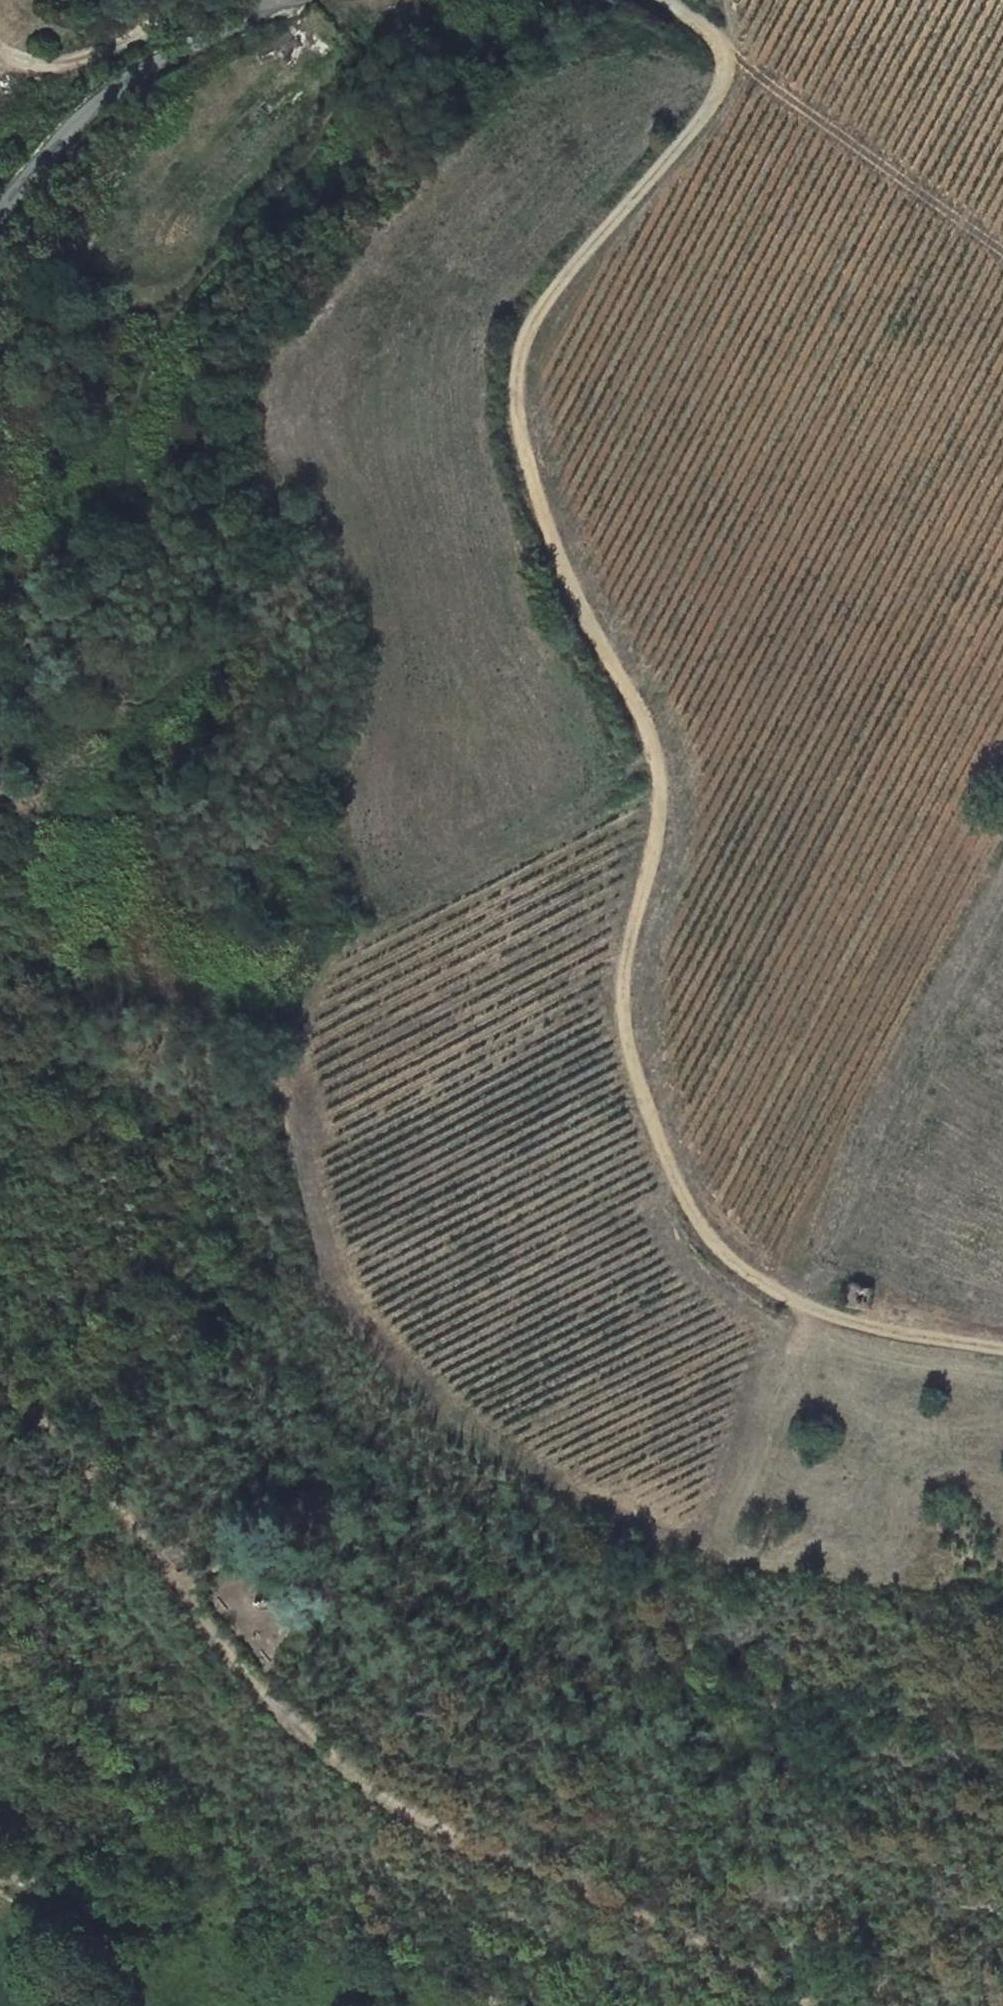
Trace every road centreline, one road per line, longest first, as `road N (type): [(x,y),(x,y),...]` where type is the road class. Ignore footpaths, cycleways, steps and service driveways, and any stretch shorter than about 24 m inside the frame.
road 1 (track): [(665,0),(716,50),(722,83),(557,285),(516,357),(518,436),(599,651),(649,744),(657,786),(624,955),(624,1053),(659,1153),(717,1260),(788,1301),(1002,1351)]
road 2 (unclassified): [(0,189),(116,86),(279,0)]

